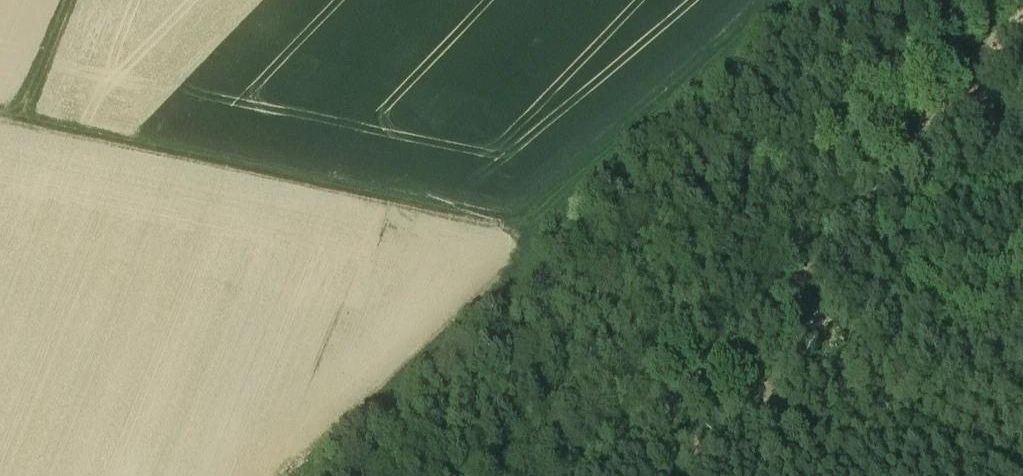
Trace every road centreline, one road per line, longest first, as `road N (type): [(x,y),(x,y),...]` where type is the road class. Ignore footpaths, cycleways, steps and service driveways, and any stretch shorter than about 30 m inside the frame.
road 1 (track): [(1022,58),(984,109),(586,475)]
road 2 (track): [(534,228),(23,119)]
road 3 (track): [(534,228),(799,17),(810,0)]
road 4 (track): [(23,119),(71,0)]

